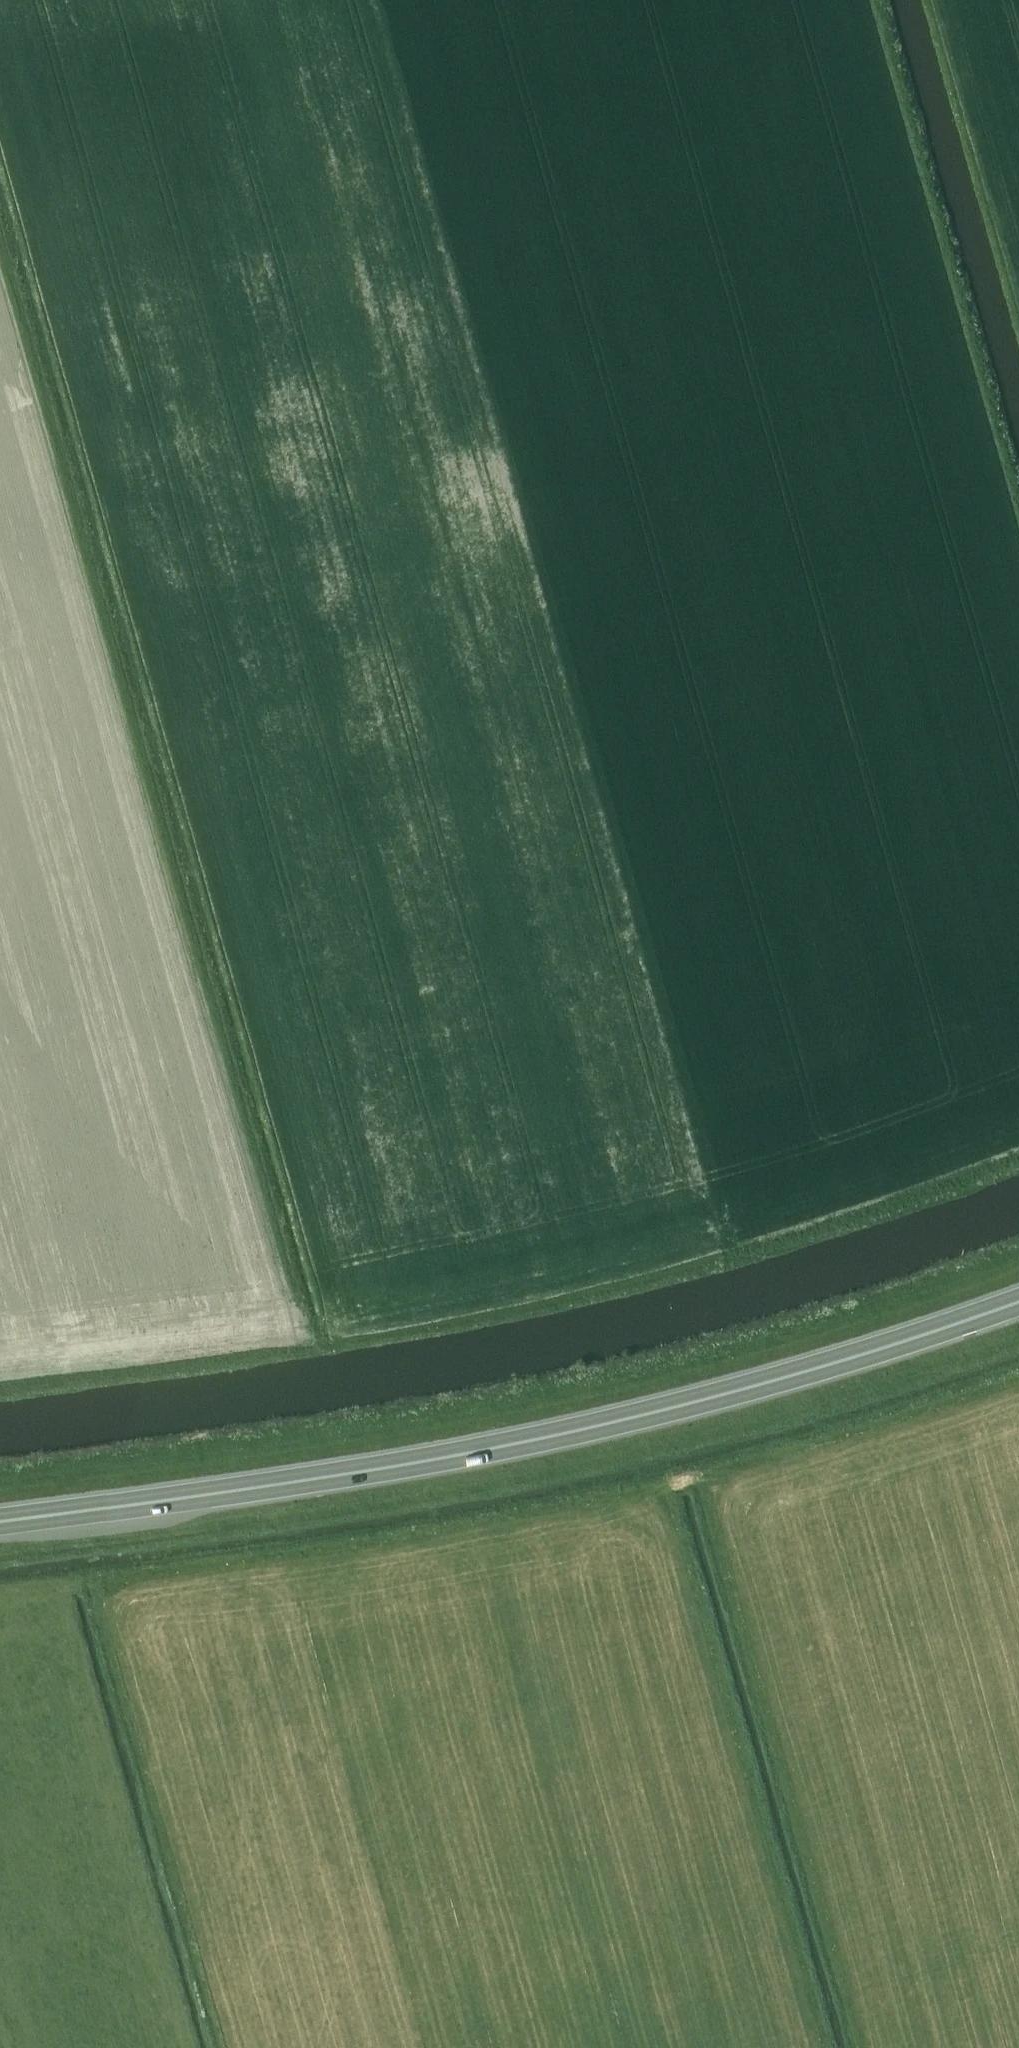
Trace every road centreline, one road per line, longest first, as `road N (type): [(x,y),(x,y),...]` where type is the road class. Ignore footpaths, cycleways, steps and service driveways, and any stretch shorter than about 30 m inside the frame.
road 1 (trunk): [(0,1518),(270,1483),(738,1391),(1018,1298)]

